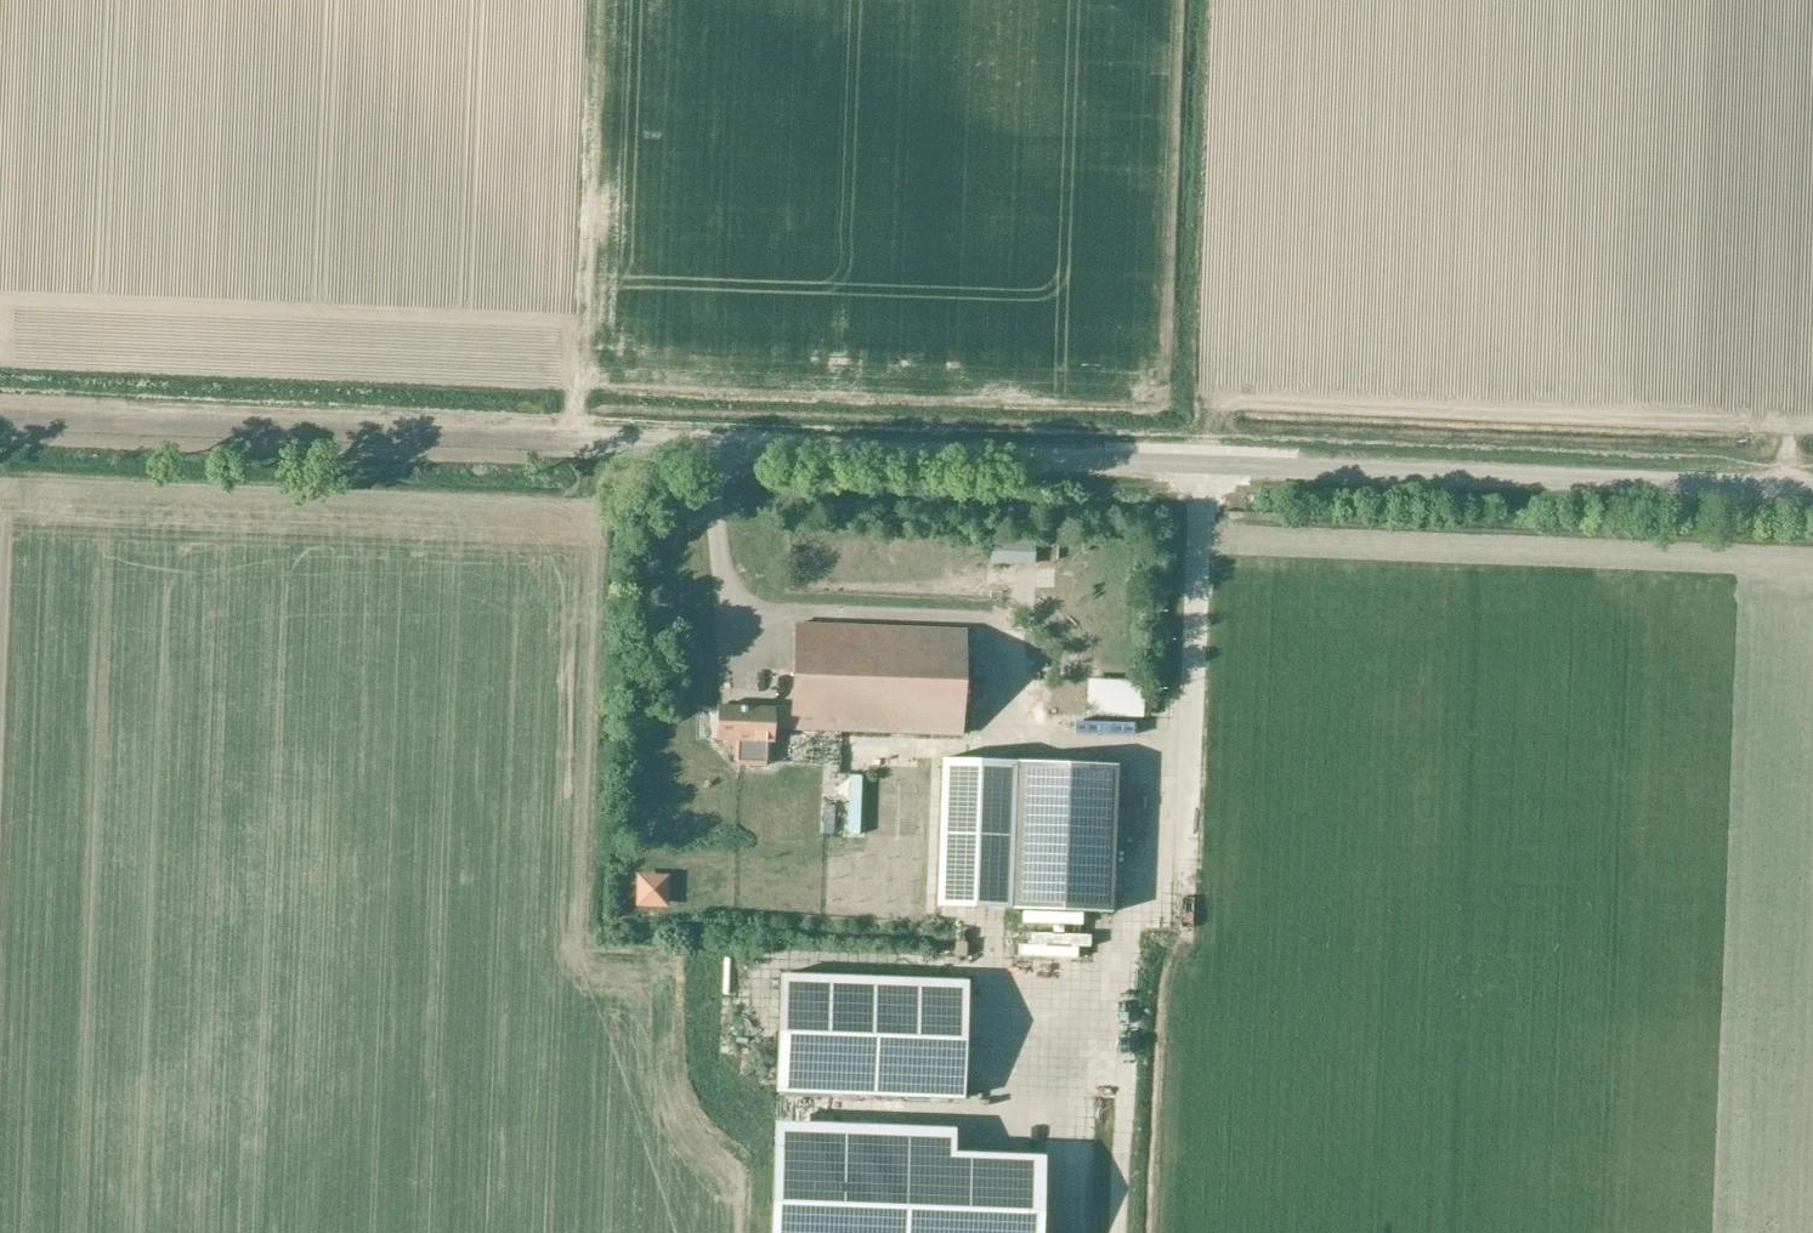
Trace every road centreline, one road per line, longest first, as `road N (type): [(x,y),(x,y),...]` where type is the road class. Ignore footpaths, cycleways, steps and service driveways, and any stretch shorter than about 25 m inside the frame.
road 1 (unclassified): [(1812,493),(0,423)]

